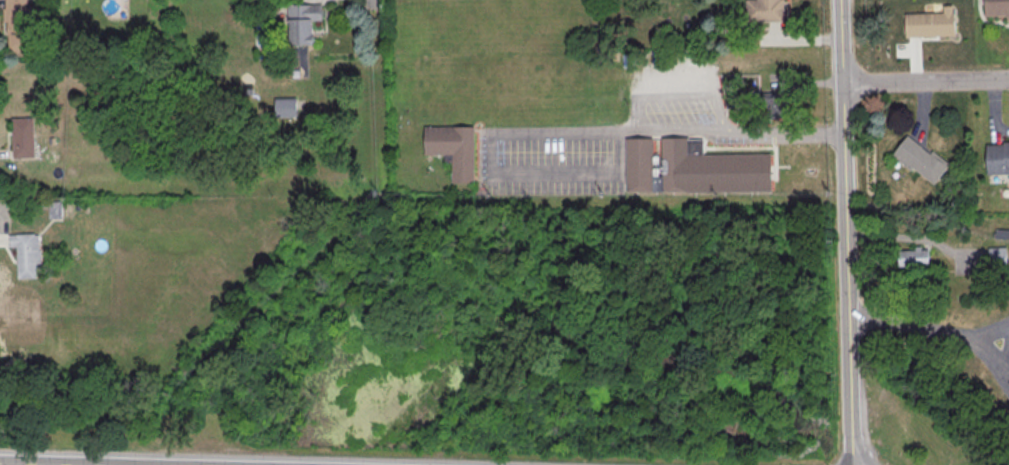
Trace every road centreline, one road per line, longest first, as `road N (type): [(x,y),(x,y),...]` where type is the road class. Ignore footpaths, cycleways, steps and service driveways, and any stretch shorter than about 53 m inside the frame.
road 1 (tertiary): [(852,464),(843,85)]
road 2 (residential): [(1008,79),(843,85)]

